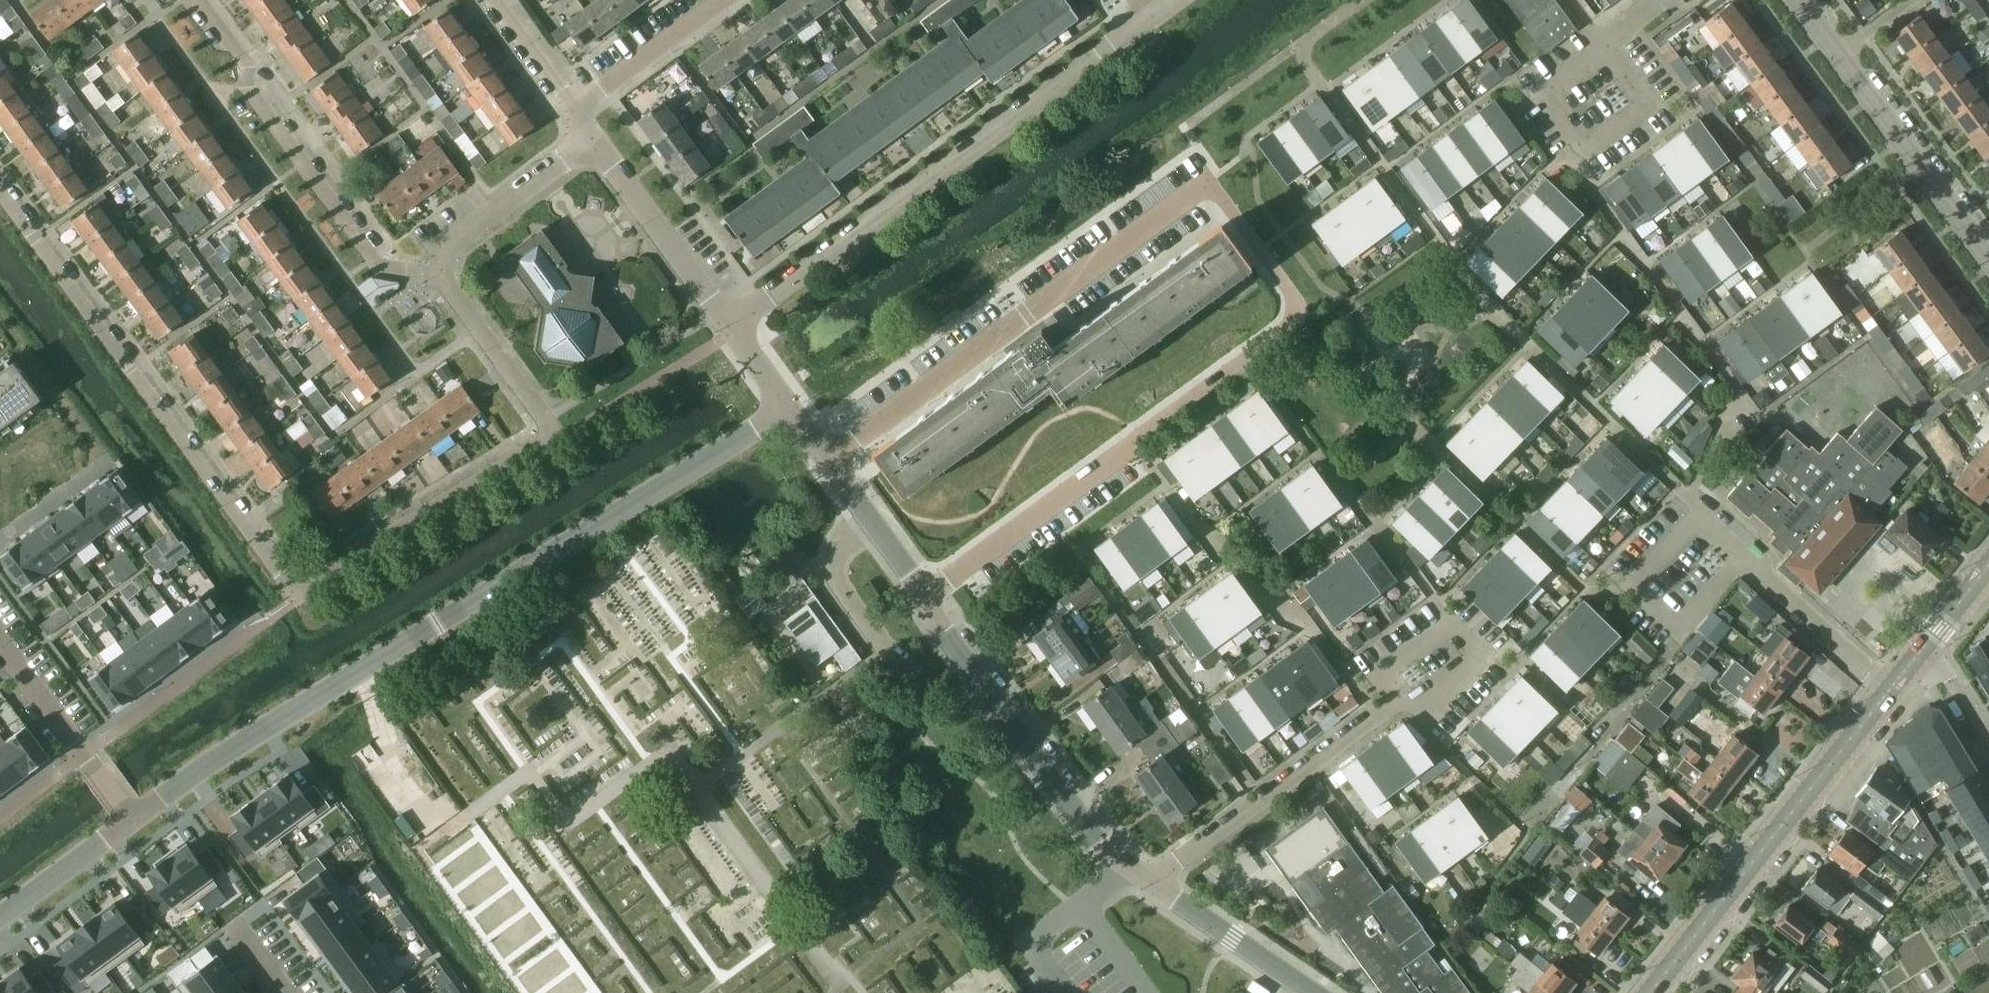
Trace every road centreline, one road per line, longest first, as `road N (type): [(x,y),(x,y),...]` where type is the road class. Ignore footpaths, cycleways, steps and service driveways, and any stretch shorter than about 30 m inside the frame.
road 1 (tertiary): [(789,410),(227,751),(134,819)]
road 2 (residential): [(817,447),(1196,174),(1270,265)]
road 3 (residential): [(729,325),(1158,12)]
road 4 (residential): [(296,599),(0,191)]
road 5 (residential): [(296,599),(552,436),(438,275)]
road 6 (tertiary): [(1650,992),(1891,689)]
road 7 (residential): [(438,275),(377,266),(251,99),(239,54),(198,0)]
road 8 (tertiary): [(1151,883),(1091,835),(924,600)]
road 9 (track): [(527,776),(476,703),(561,643),(650,765)]
road 10 (track): [(780,727),(922,923),(852,980)]
road 11 (residential): [(1151,883),(1406,695)]
road 12 (residential): [(924,600),(1137,444)]
road 13 (residential): [(1891,689),(1698,515)]
road 14 (residential): [(1988,258),(1839,56)]
road 15 (track): [(502,790),(649,992)]
road 16 (residential): [(729,325),(593,141)]
road 17 (residential): [(134,819),(0,645)]
road 18 (track): [(595,804),(722,978)]
road 19 (residential): [(438,275),(453,242),(593,141)]
road 20 (track): [(741,756),(670,653),(728,609)]
road 21 (tertiary): [(1311,992),(1151,883)]
road 22 (tertiary): [(924,600),(817,447)]
road 23 (residential): [(578,109),(727,0)]
road 24 (tertiary): [(134,819),(0,918)]
road 25 (track): [(531,777),(586,736),(532,664)]
road 26 (residential): [(578,109),(493,0)]

